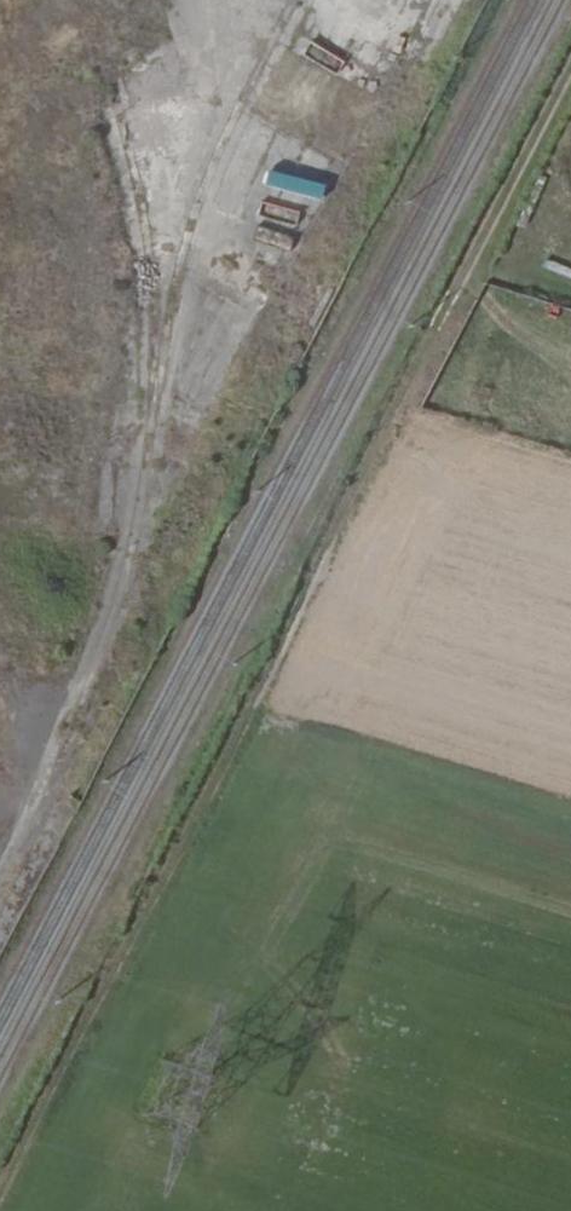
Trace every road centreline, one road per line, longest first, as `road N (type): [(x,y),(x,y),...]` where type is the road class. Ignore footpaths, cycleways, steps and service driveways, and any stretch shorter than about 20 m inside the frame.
road 1 (track): [(316,572),(570,76)]

